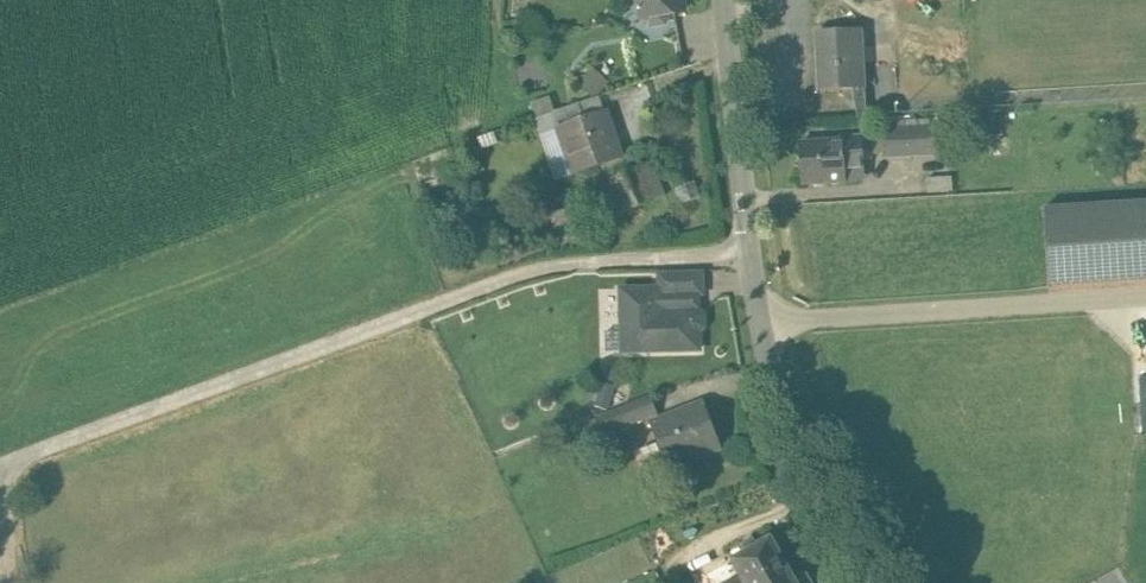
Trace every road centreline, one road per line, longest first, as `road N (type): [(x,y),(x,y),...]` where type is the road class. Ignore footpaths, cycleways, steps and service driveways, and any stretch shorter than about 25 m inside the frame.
road 1 (residential): [(722,0),(748,257),(775,401),(872,582)]

